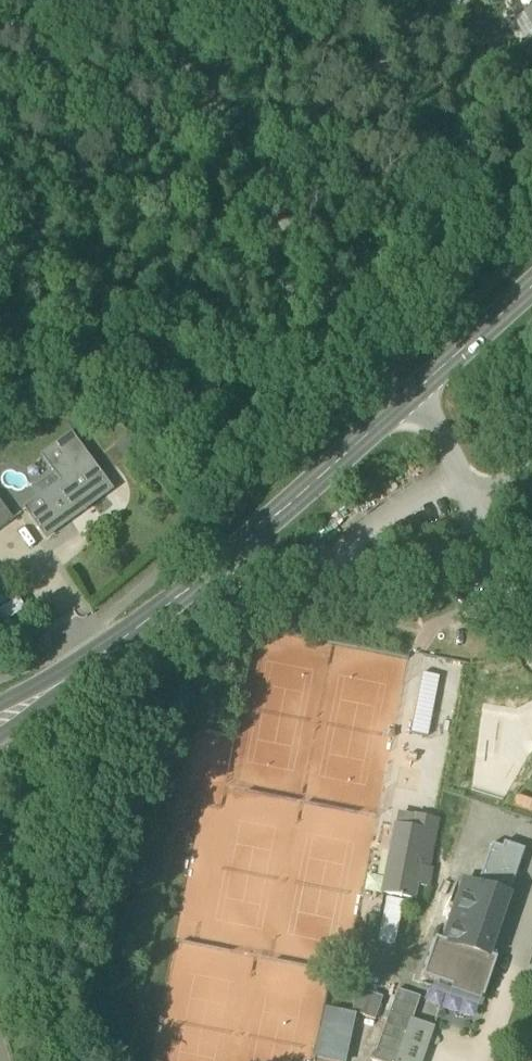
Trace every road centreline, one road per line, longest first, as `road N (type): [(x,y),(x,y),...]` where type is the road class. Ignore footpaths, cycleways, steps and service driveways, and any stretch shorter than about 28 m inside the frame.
road 1 (secondary): [(0,718),(95,662),(420,388)]
road 2 (track): [(155,0),(399,406)]
road 3 (residential): [(420,388),(531,636)]
road 4 (secondary): [(420,388),(531,284)]

